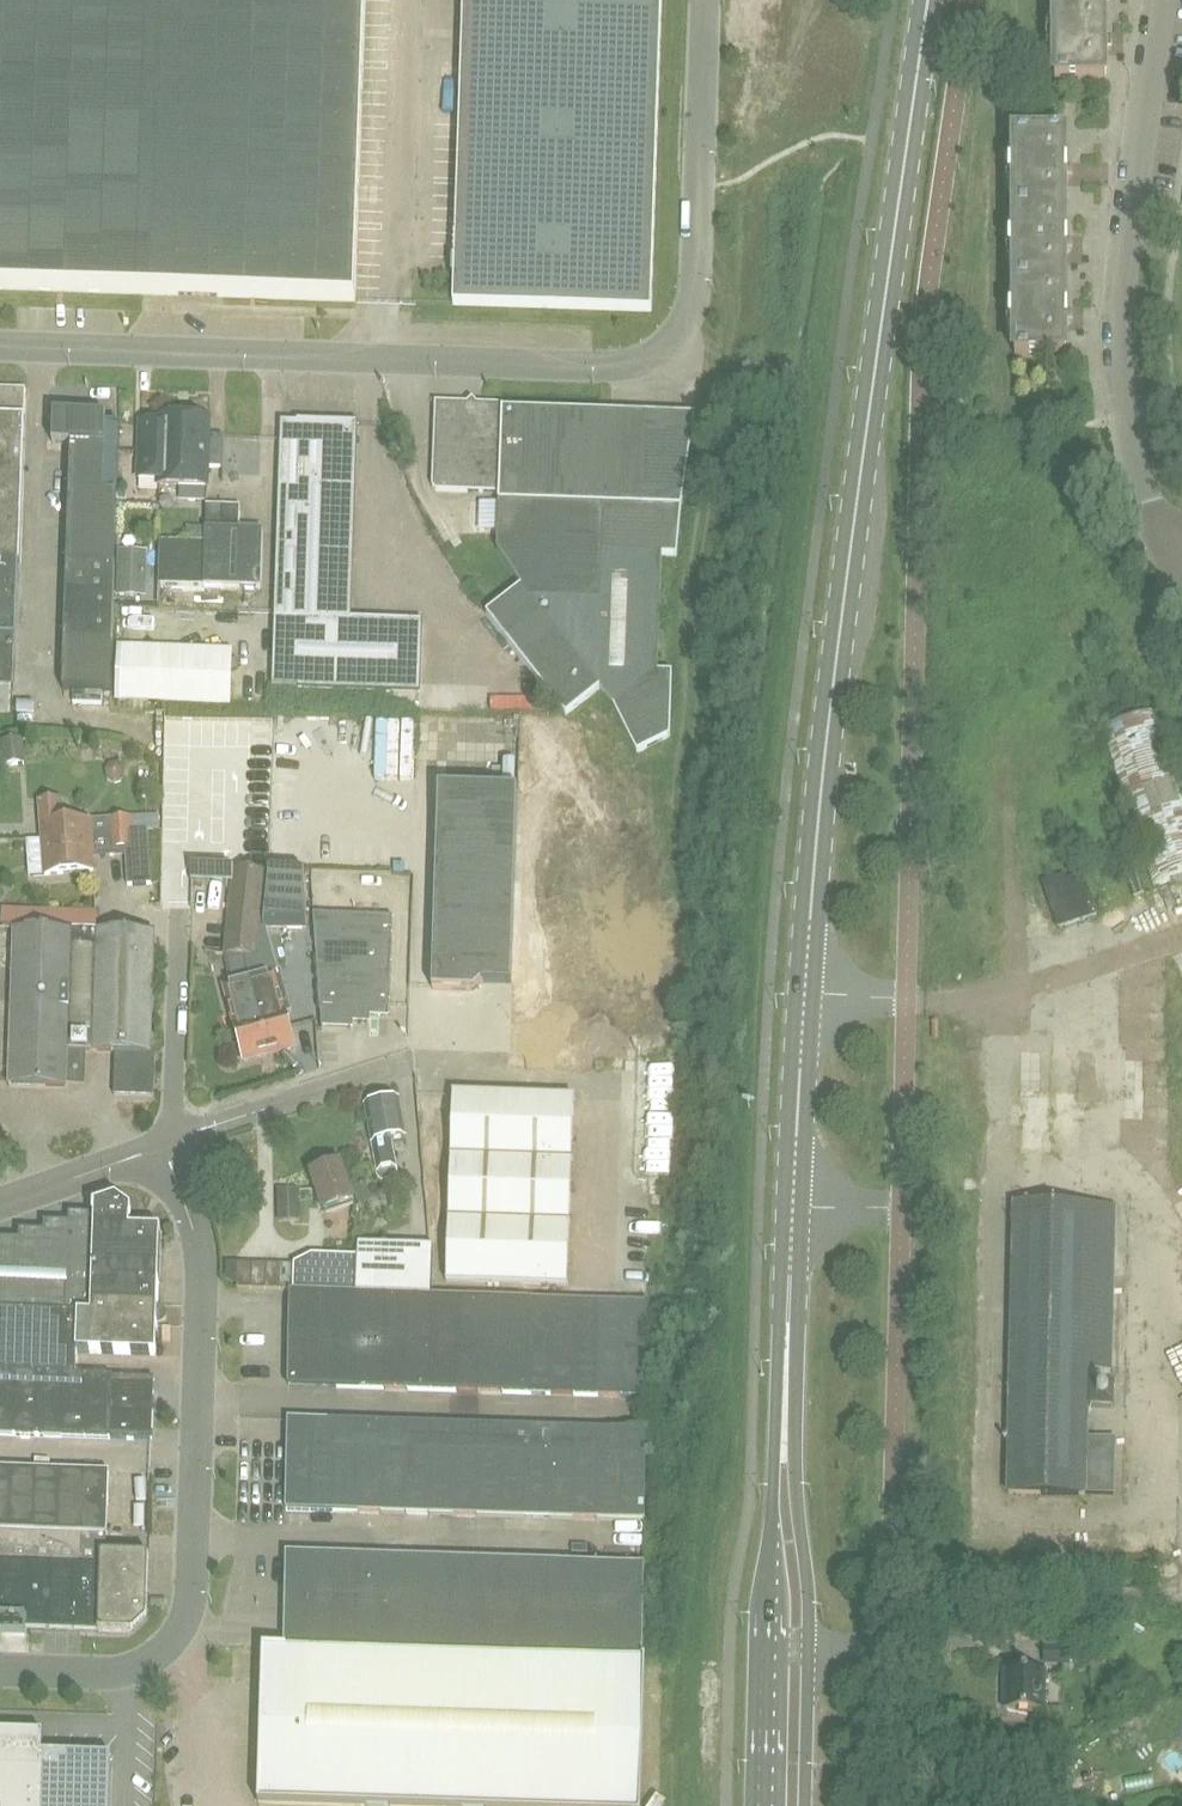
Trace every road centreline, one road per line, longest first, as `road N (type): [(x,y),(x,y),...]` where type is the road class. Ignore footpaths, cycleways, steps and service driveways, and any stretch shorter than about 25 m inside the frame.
road 1 (secondary): [(788,1325),(821,789),(928,0)]
road 2 (unclassified): [(165,1146),(201,1257),(191,1608),(184,1632),(142,1670),(111,1677),(0,1673)]
road 3 (unclassified): [(165,1146),(406,1061),(462,1059),(499,1077),(632,1081),(629,1283)]
road 4 (unclassified): [(657,354),(627,366),(0,347)]
road 5 (residential): [(1166,551),(1126,424),(1120,327),(1162,0)]
road 6 (secondary): [(788,1325),(763,1615),(759,1805)]
road 7 (secondary): [(807,1805),(807,1574),(788,1325)]
road 8 (unclassified): [(657,354),(683,331),(697,297),(707,0)]
road 9 (unclassified): [(177,926),(174,1107),(165,1146)]
road 10 (unclassified): [(0,1204),(165,1146)]

